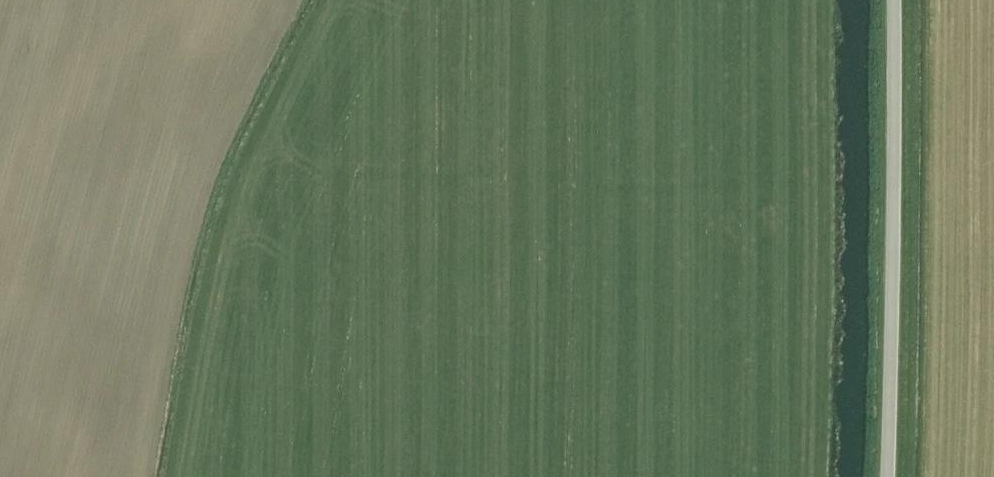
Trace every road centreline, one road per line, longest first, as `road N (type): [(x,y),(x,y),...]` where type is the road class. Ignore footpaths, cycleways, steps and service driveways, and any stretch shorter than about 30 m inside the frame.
road 1 (unclassified): [(885,476),(893,0)]

